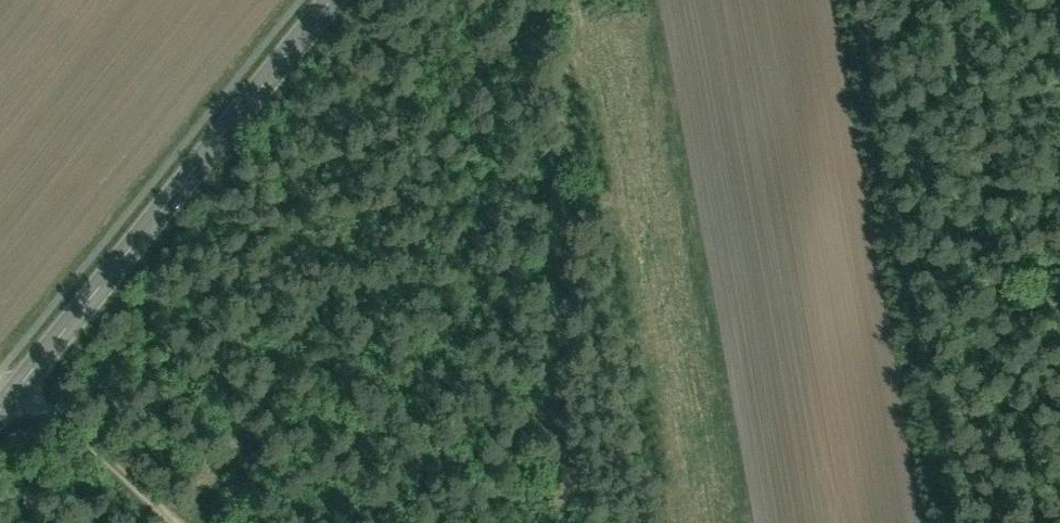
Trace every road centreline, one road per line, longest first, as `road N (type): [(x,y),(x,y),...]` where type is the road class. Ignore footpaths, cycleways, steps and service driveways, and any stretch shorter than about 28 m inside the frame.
road 1 (tertiary): [(328,0),(0,406)]
road 2 (track): [(0,382),(167,522)]

